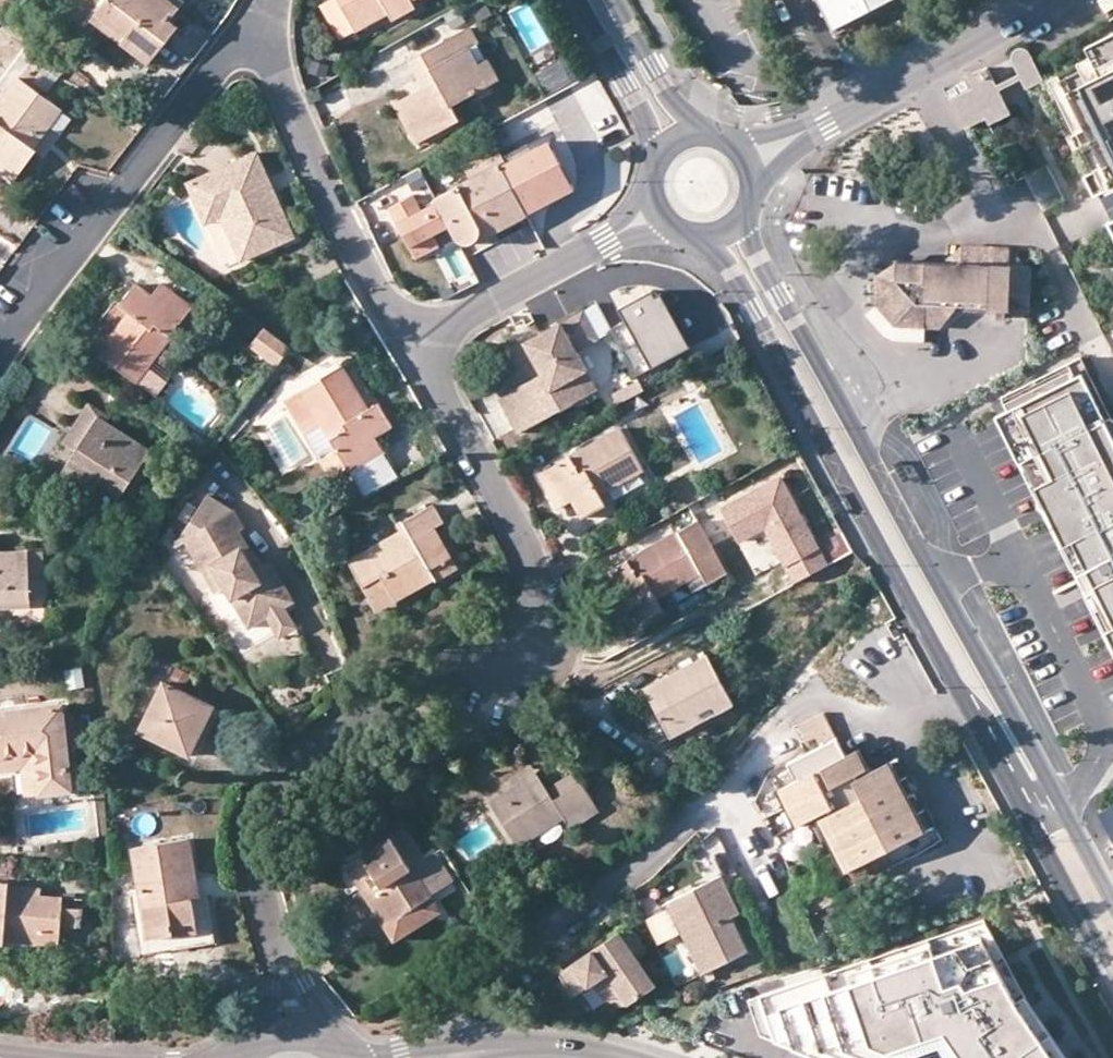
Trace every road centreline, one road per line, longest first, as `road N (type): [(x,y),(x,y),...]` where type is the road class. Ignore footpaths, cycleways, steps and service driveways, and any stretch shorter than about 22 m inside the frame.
road 1 (residential): [(289,1030),(252,846),(254,818),(291,766),(522,628),(533,599),(530,565),(413,347)]
road 2 (secondary): [(1061,805),(778,296),(753,247),(745,210)]
road 3 (secondary): [(693,235),(730,272),(968,711)]
road 4 (residential): [(0,360),(257,23)]
road 5 (residential): [(451,1057),(449,1021),(460,993),(581,910),(696,814)]
road 6 (residential): [(413,347),(341,234),(257,23)]
road 7 (secondary): [(968,711),(1112,977)]
road 8 (residential): [(824,124),(1046,0)]
road 9 (residential): [(413,347),(605,241)]
road 10 (secondary): [(576,0),(647,125),(656,167)]
road 11 (secondary): [(711,137),(680,108),(613,0)]
road 12 (residential): [(451,1057),(574,1048),(615,1057)]
road 13 (secondary): [(968,711),(990,727),(1028,792),(1048,808),(1061,805)]

